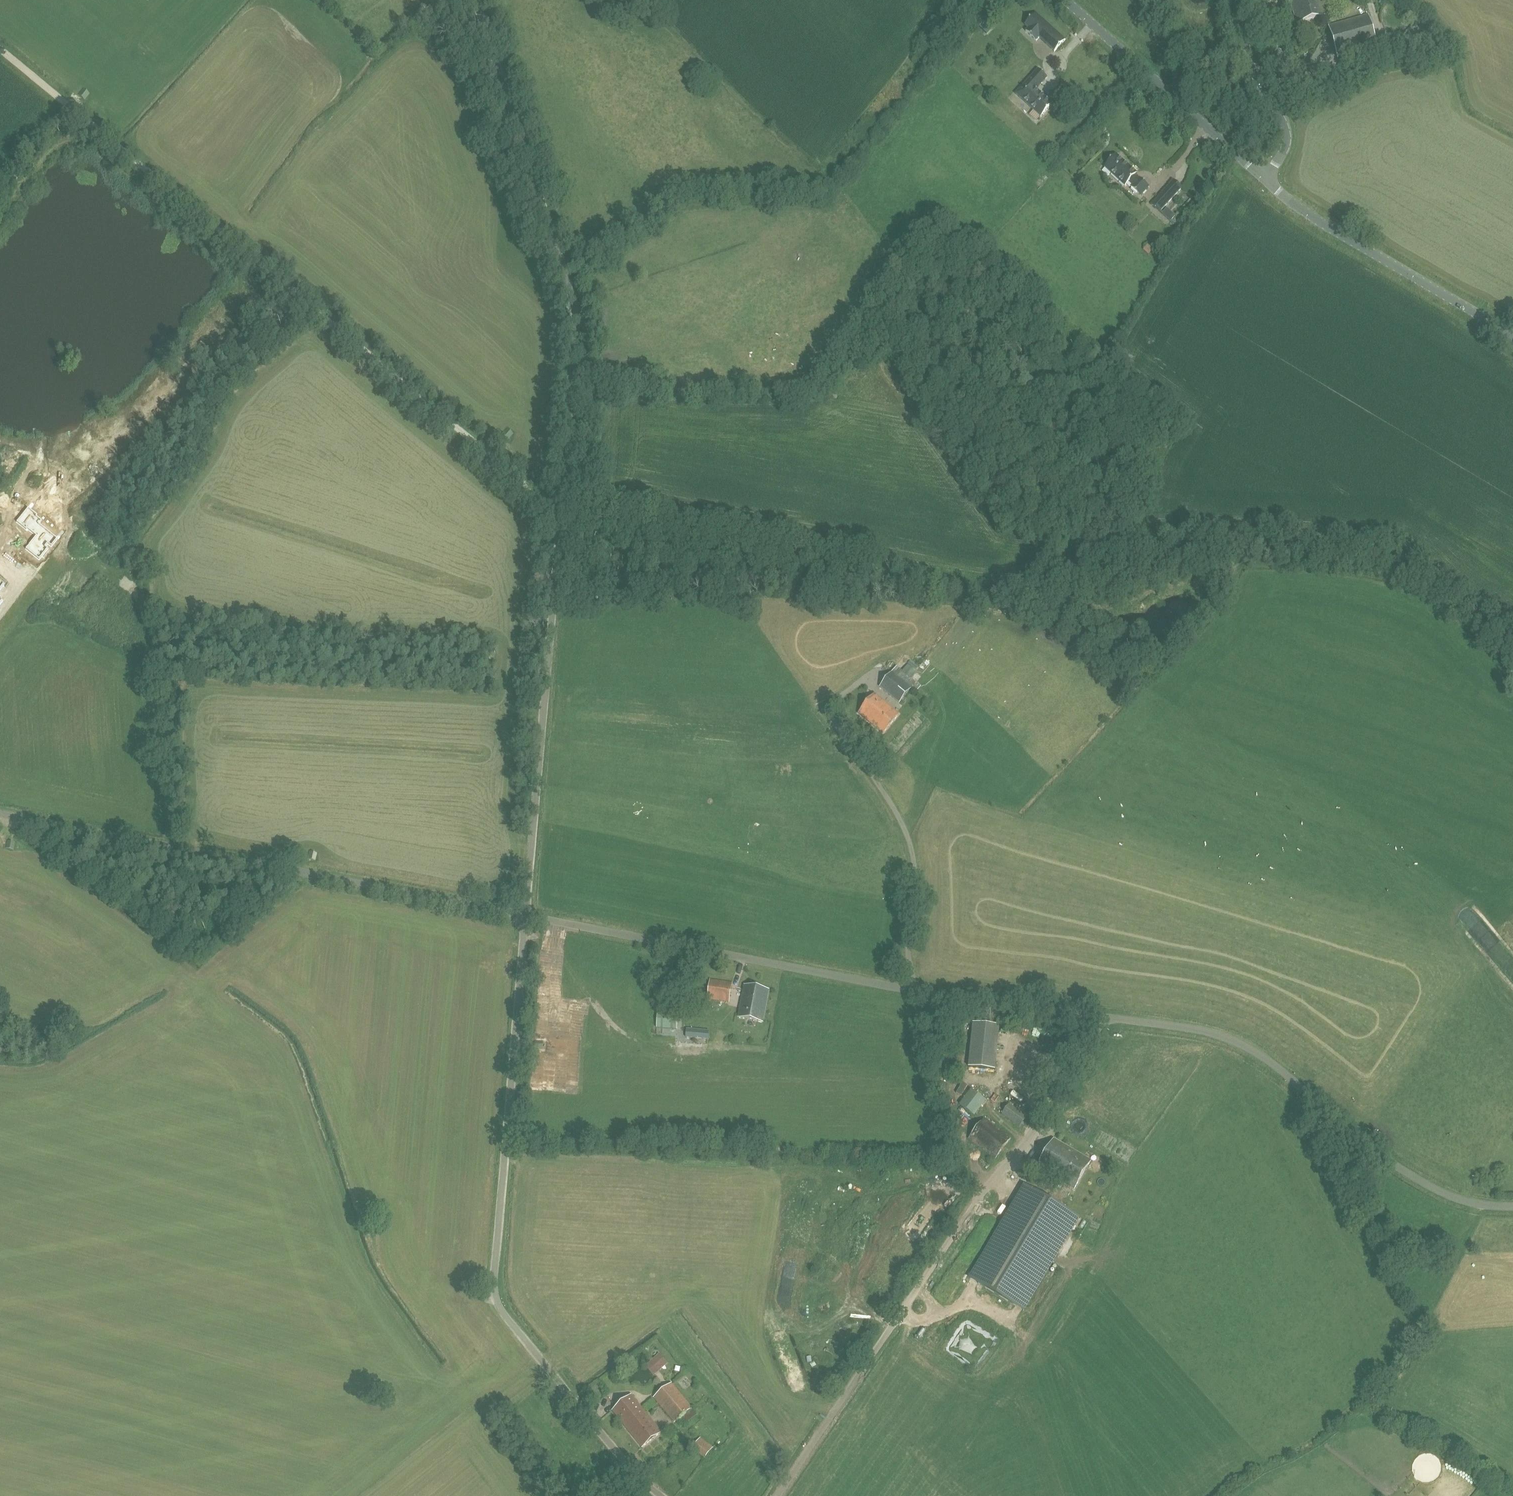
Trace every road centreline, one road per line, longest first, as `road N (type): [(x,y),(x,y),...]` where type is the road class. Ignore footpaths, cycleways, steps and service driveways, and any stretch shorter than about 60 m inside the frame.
road 1 (tertiary): [(526,917),(578,322),(476,0)]
road 2 (track): [(558,508),(0,51)]
road 3 (tertiary): [(657,1495),(493,1298),(526,917)]
road 4 (unclassified): [(1105,1020),(526,917)]
road 5 (unclassified): [(779,1495),(1105,1020)]
road 6 (unclassified): [(526,917),(0,815)]
road 7 (unclassified): [(1105,1020),(1185,1029),(1242,1047),(1411,1177),(1466,1202),(1512,1208)]
road 8 (tertiary): [(1512,336),(1309,215),(1264,179)]
road 9 (tertiary): [(1264,179),(1062,0)]
road 10 (unclassified): [(1264,179),(1288,130),(1244,33),(1240,0)]

